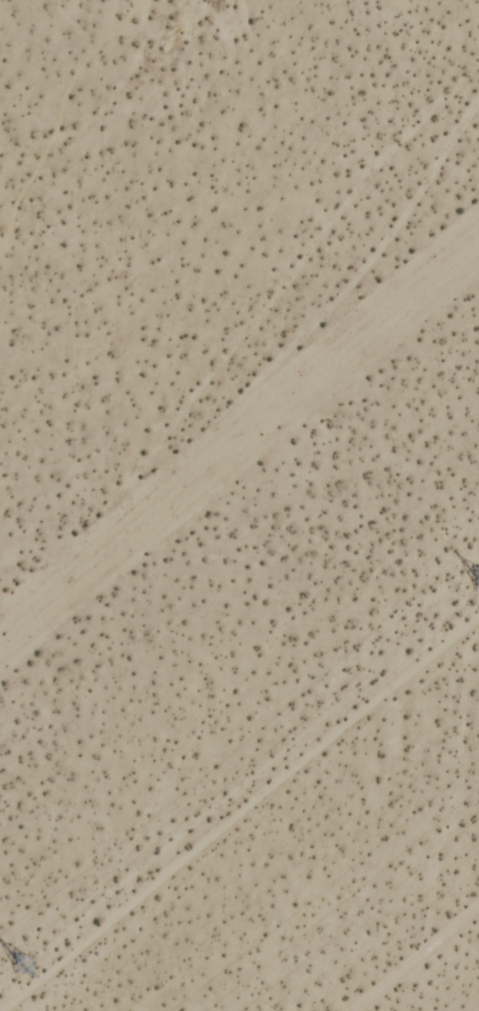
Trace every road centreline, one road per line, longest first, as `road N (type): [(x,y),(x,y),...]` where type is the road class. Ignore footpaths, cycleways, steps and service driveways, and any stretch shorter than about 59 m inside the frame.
road 1 (track): [(347,1010),(478,901)]

